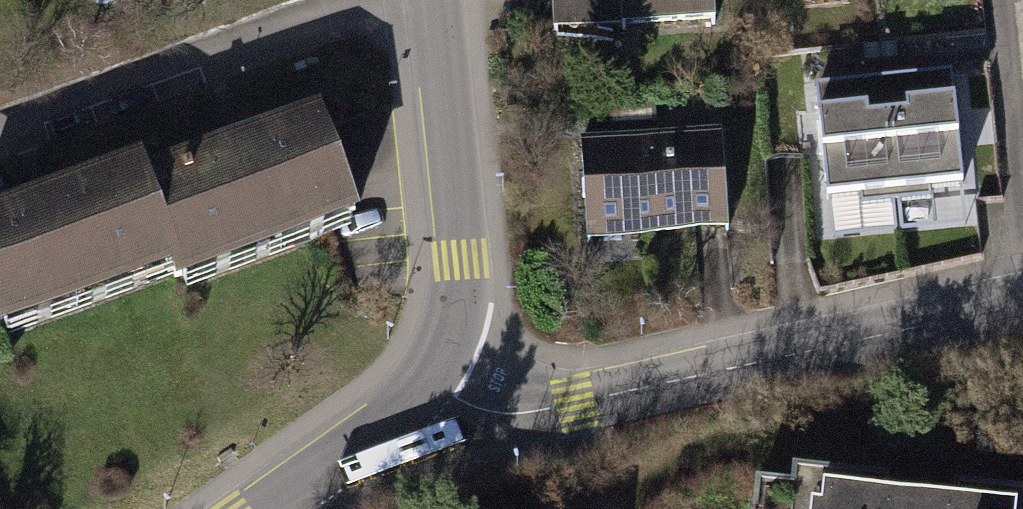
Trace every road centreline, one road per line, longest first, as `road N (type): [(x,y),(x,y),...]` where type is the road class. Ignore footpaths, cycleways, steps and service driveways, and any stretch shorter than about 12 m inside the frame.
road 1 (residential): [(425,384),(541,404),(577,402),(1022,303)]
road 2 (residential): [(389,0),(0,138)]
road 3 (residential): [(425,384),(452,328),(457,260),(435,0)]
road 4 (residential): [(261,508),(371,434),(425,384)]

